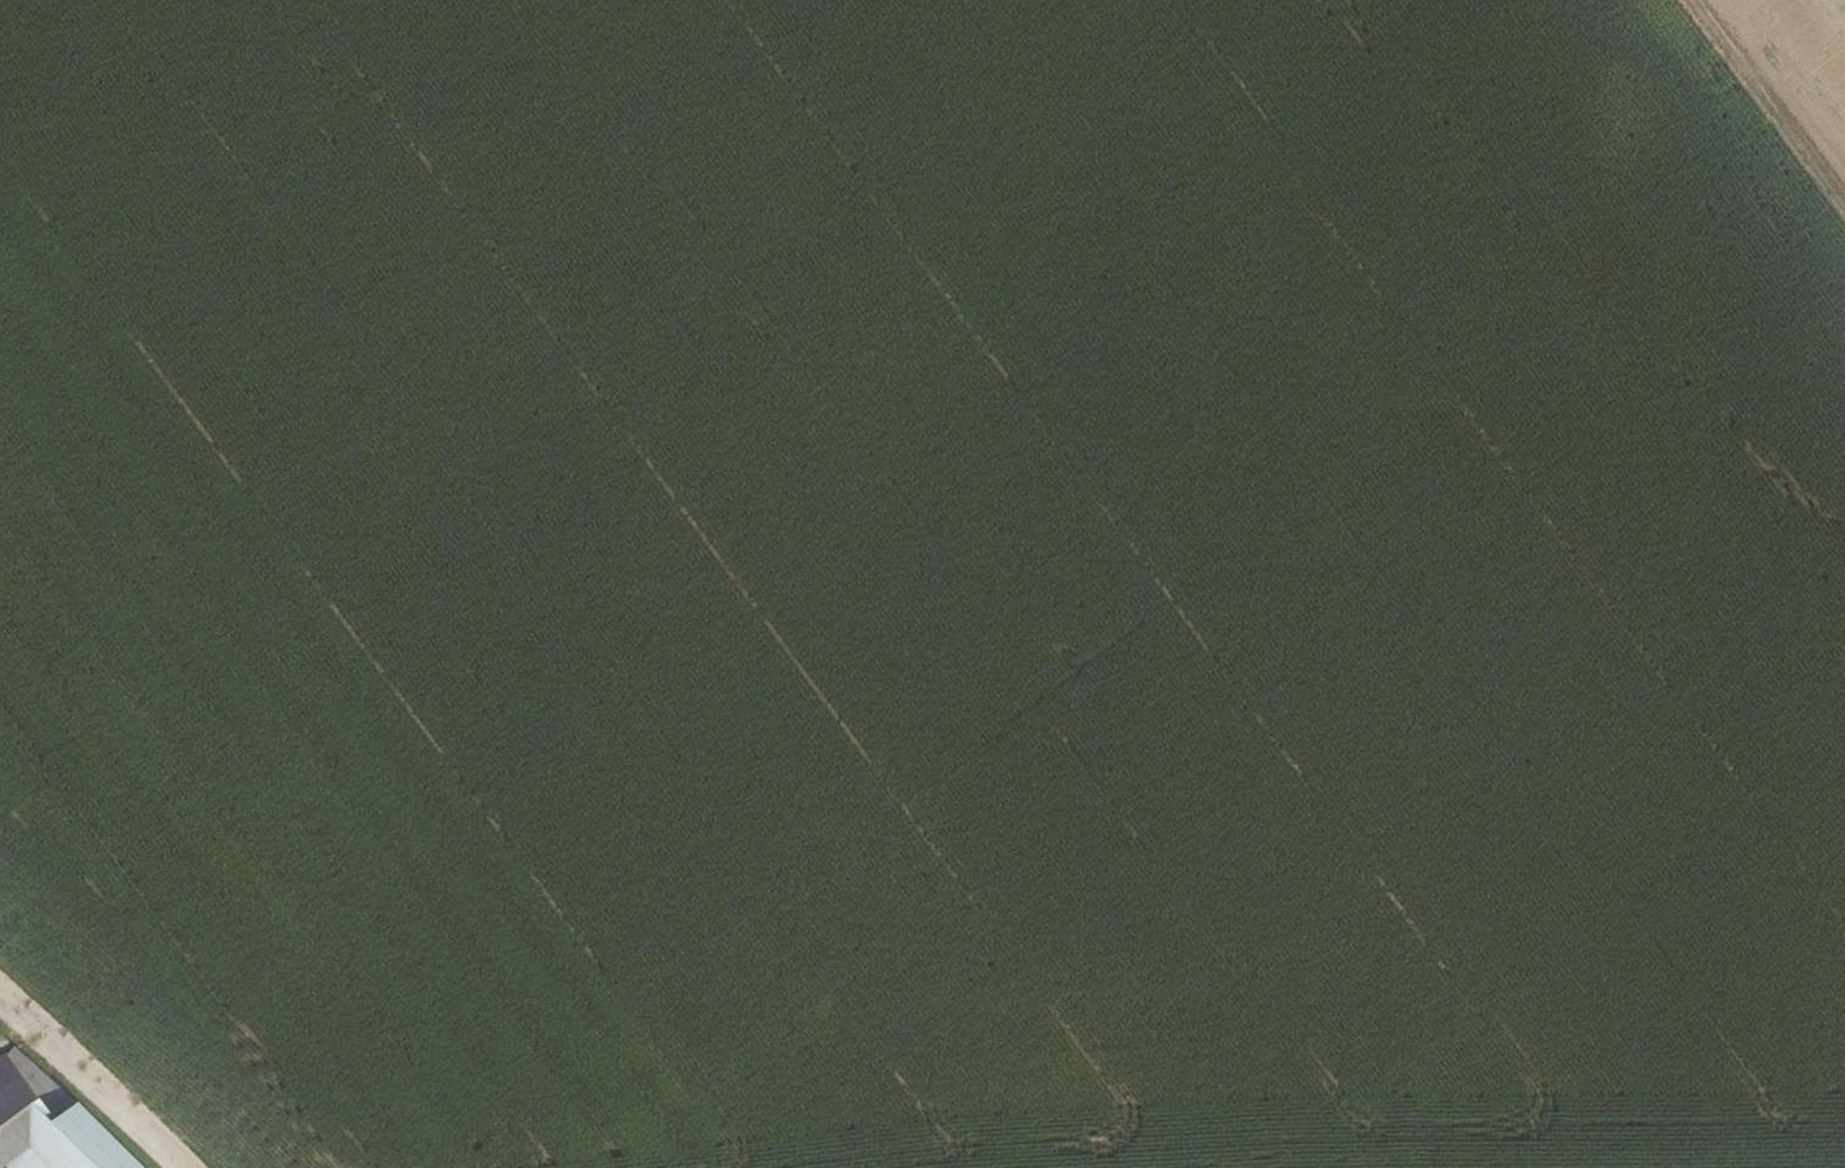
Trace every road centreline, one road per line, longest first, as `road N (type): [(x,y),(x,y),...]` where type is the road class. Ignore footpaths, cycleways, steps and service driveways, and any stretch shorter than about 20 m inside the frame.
road 1 (track): [(0,996),(175,1167)]
road 2 (track): [(1704,0),(1844,192)]

